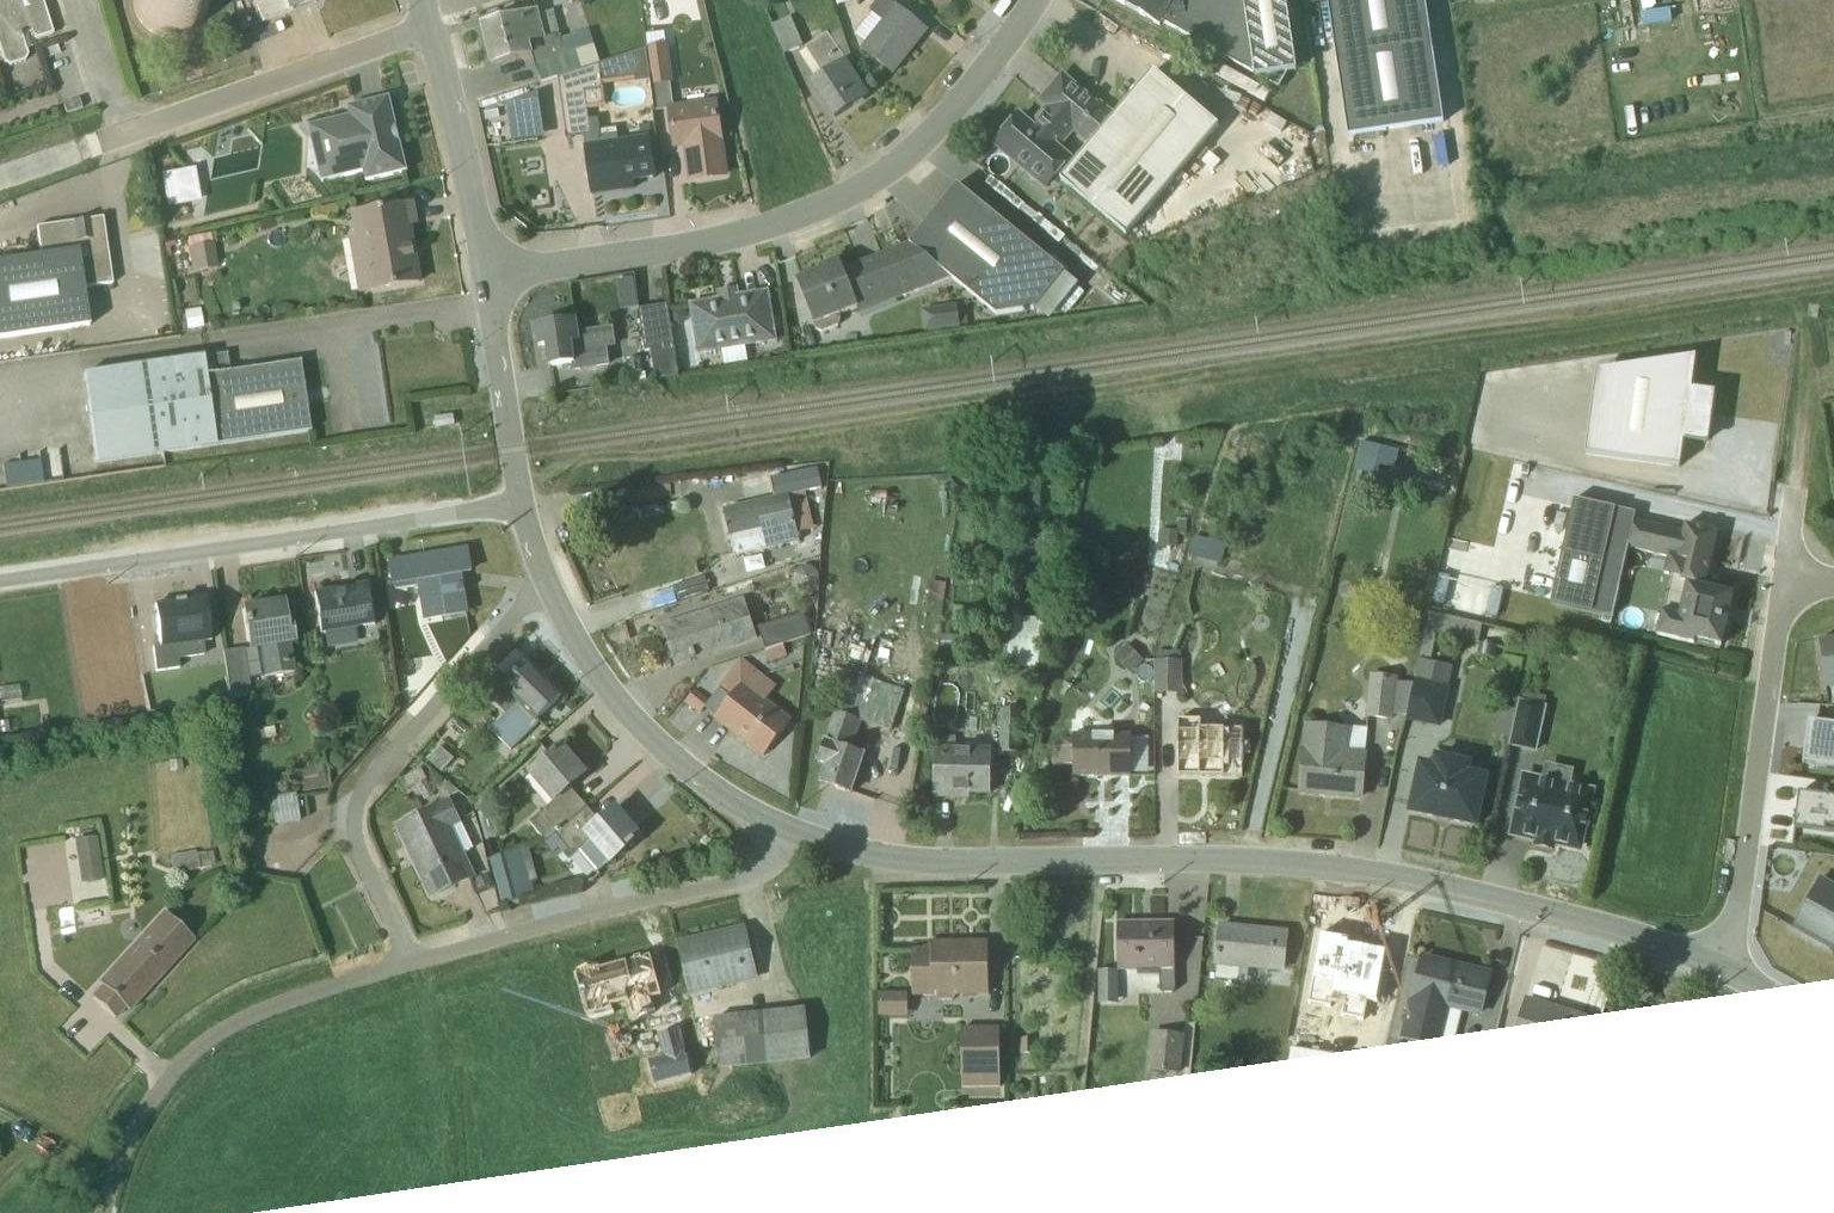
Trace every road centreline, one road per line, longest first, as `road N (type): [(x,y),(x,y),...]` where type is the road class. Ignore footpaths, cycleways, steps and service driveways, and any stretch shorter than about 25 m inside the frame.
road 1 (track): [(523,504),(573,472),(1833,285)]
road 2 (residential): [(792,831),(864,852),(966,861),(1310,867),(1516,904),(1727,962)]
road 3 (residential): [(488,278),(745,234),(821,208),(884,174),(933,130),(1031,0)]
road 4 (unclassified): [(523,504),(0,581)]
road 5 (unclassified): [(414,964),(357,840),(357,815),(365,795),(545,585)]
road 6 (unclassified): [(414,964),(283,1003),(204,1045),(148,1112),(106,1212)]
road 7 (unclassified): [(792,831),(754,876),(728,886),(592,912),(414,964)]
road 8 (residential): [(1727,962),(1785,593)]
road 9 (residential): [(545,585),(635,721),(692,773),(792,831)]
road 10 (residential): [(426,20),(412,33),(118,136)]
road 11 (residential): [(426,20),(488,278)]
road 12 (residential): [(488,278),(523,504)]
road 13 (track): [(132,1143),(93,1111),(53,1129),(0,1185)]
road 14 (residential): [(1727,962),(1833,1028)]

